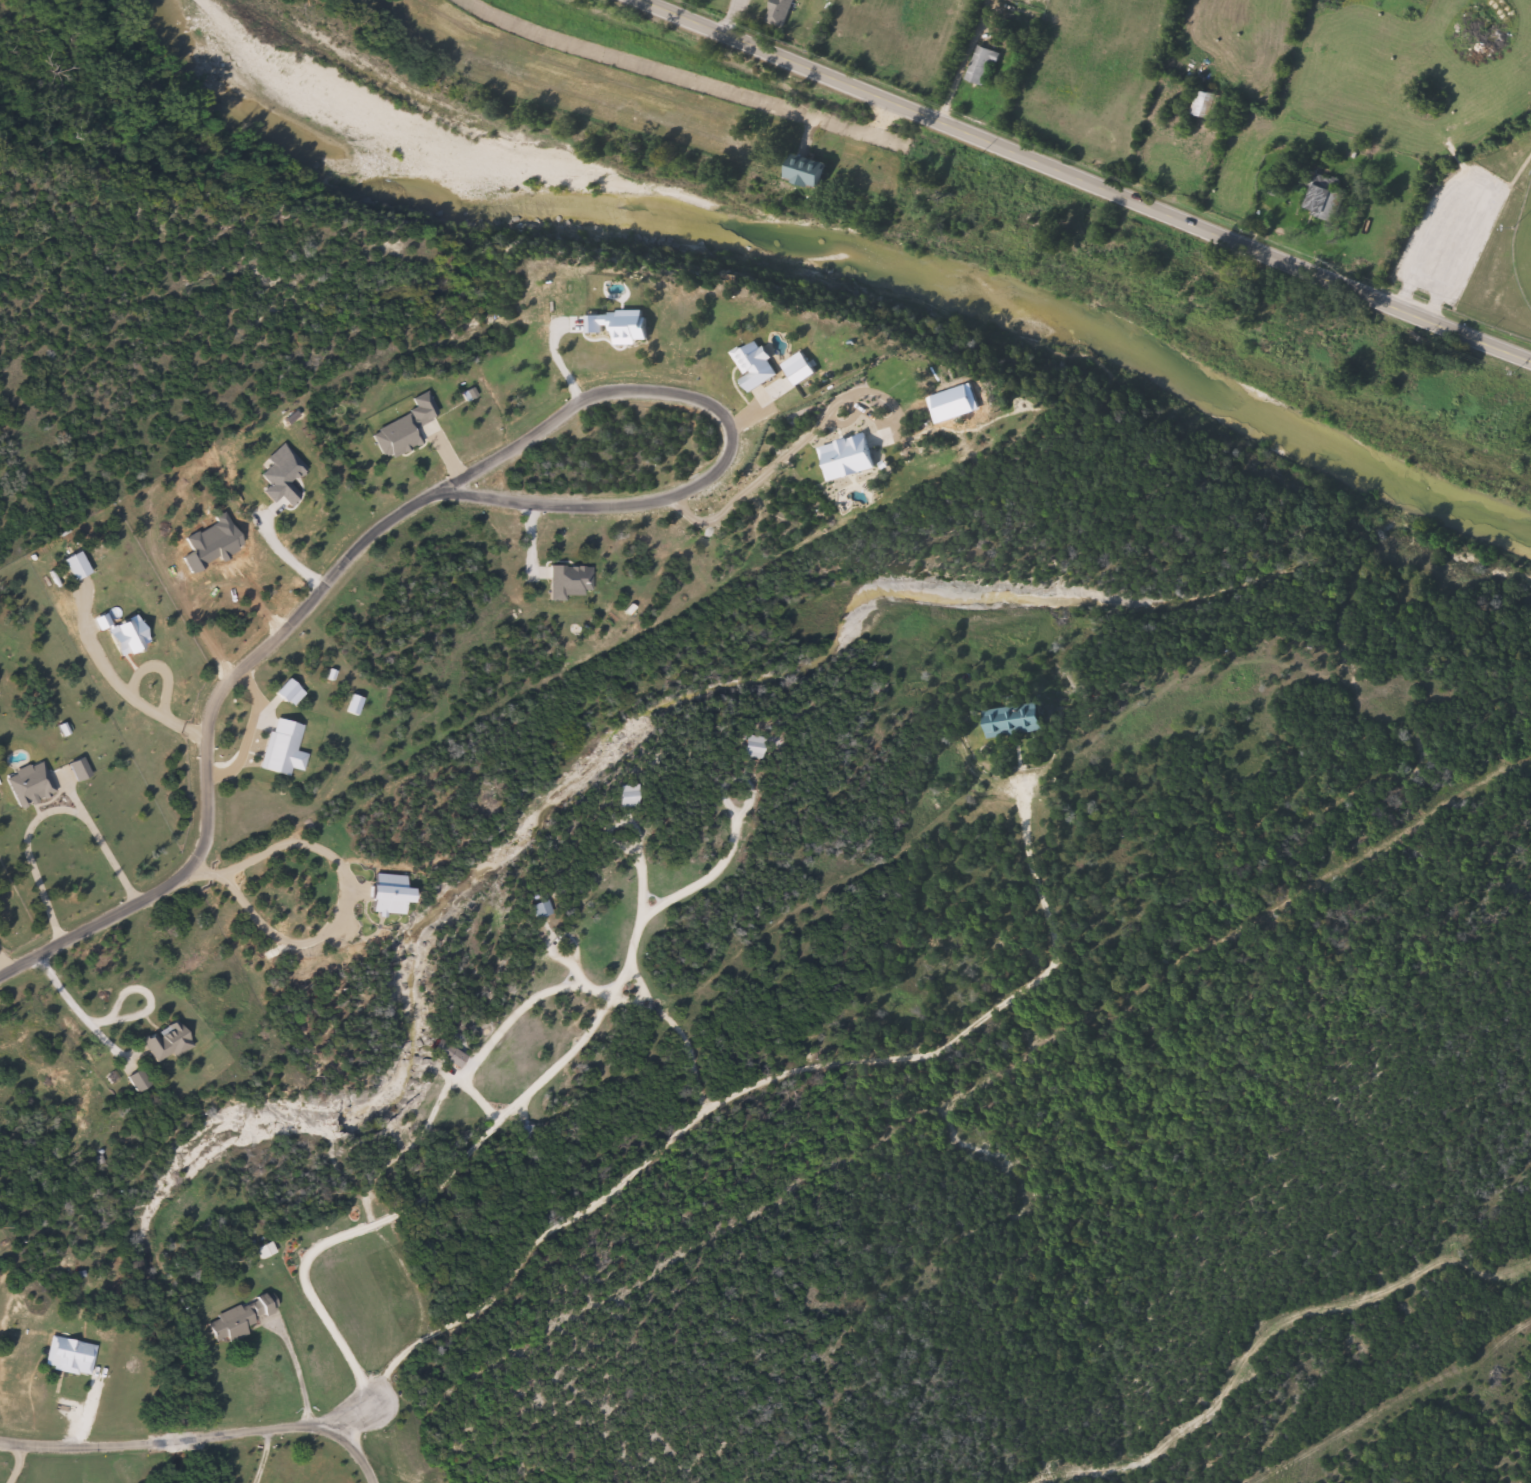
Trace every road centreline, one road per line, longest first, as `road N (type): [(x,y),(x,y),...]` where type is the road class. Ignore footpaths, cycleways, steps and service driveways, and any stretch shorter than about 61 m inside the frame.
road 1 (secondary): [(1530,360),(642,0)]
road 2 (residential): [(0,1446),(343,1432),(682,1225)]
road 3 (residential): [(437,491),(369,532),(219,687),(206,728),(207,829),(196,856),(178,875),(0,973)]
road 4 (residential): [(437,491),(629,503),(697,483),(717,468),(731,432),(708,402),(685,393),(601,391),(437,491)]
road 5 (residential): [(472,0),(539,35),(856,131),(873,131),(897,105)]

